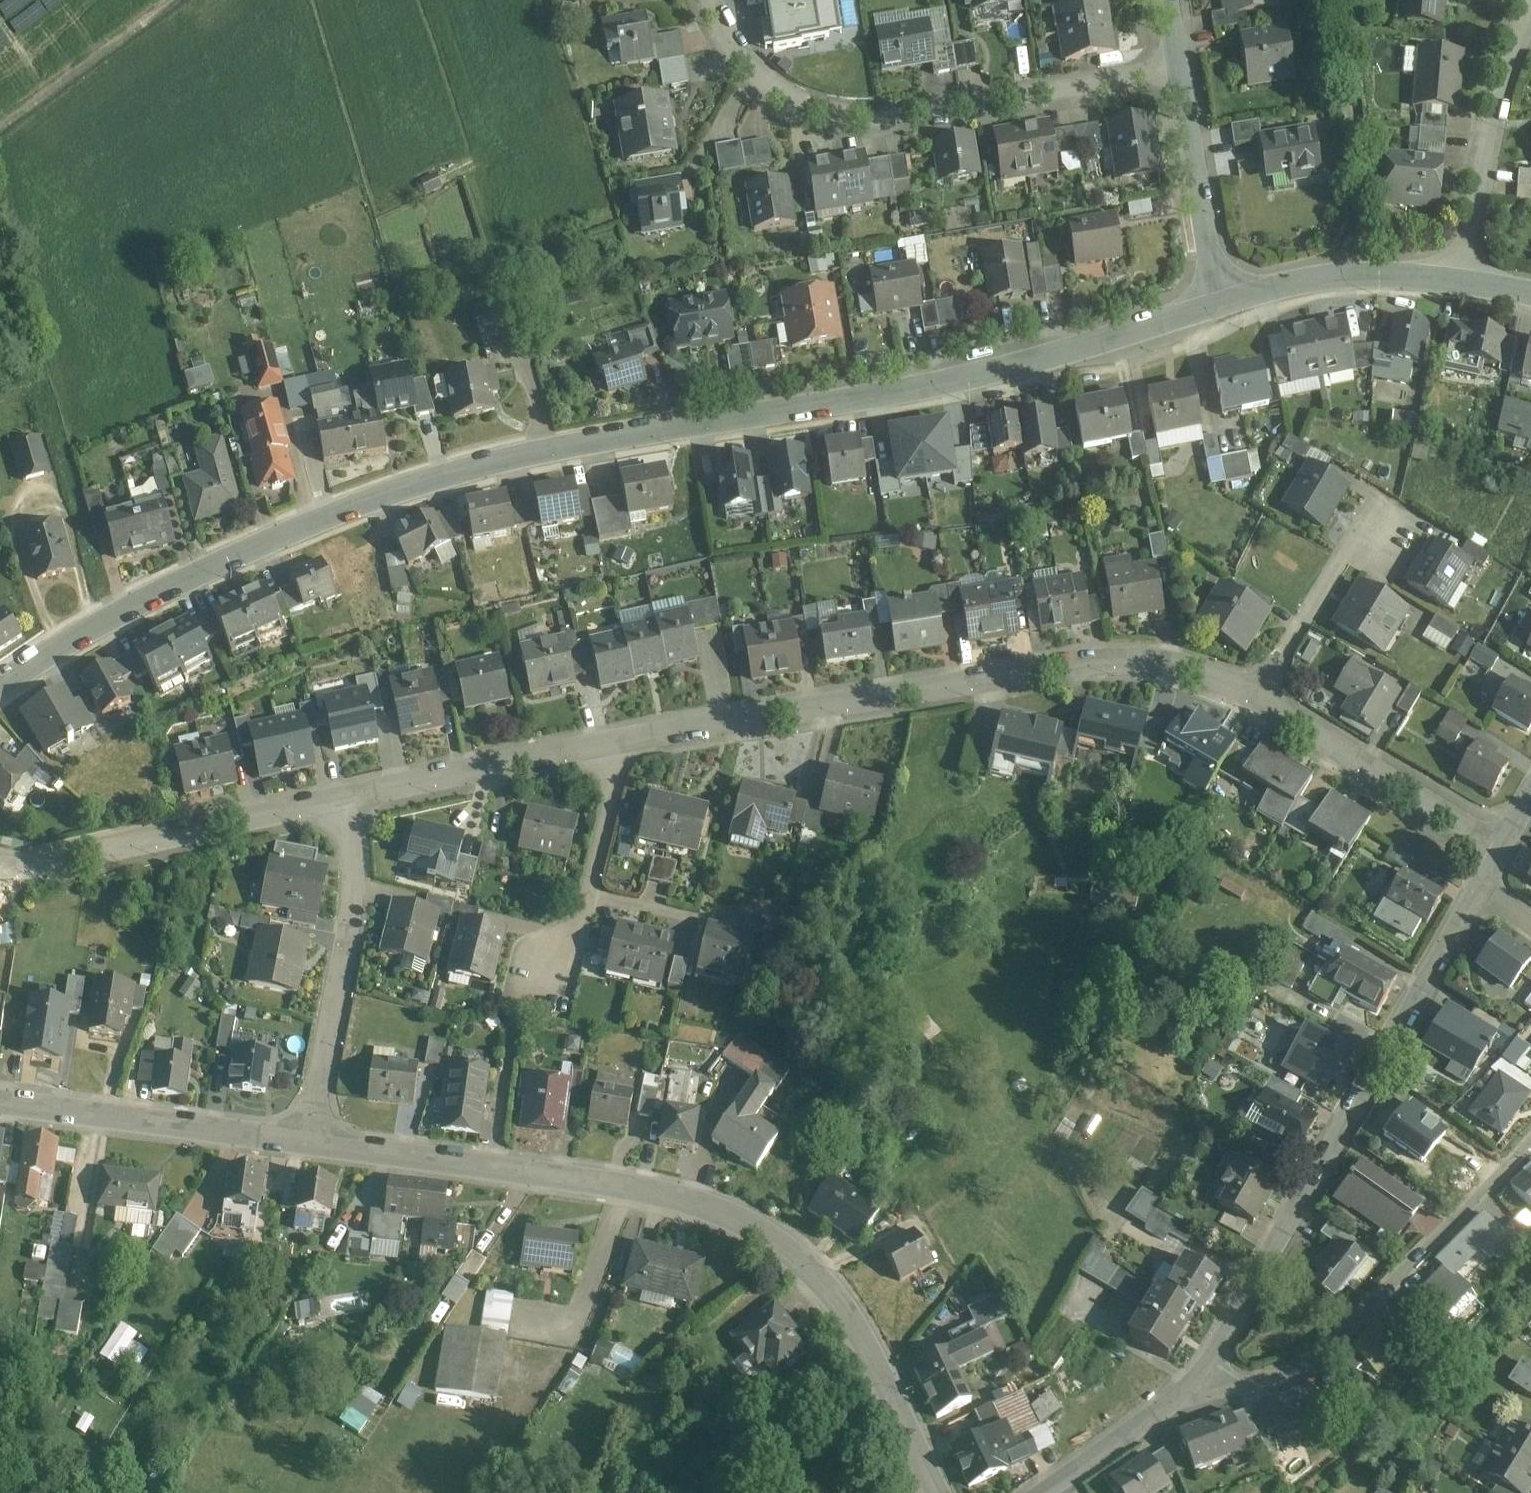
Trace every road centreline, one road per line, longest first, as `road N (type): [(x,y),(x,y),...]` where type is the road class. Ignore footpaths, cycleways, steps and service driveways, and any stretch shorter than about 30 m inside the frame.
road 1 (tertiary): [(1227,296),(982,374),(540,454),(408,490),(212,572),(0,691)]
road 2 (residential): [(320,1135),(660,1183),(764,1220),(860,1309),(952,1492)]
road 3 (residential): [(1257,698),(1212,671),(1091,663),(627,738)]
road 4 (residential): [(1201,1386),(1491,867)]
road 5 (residential): [(1188,72),(927,109),(803,110),(704,0)]
road 6 (residential): [(1201,1386),(1328,1364),(1530,1155)]
road 7 (residential): [(320,1135),(349,866),(332,798)]
road 8 (residential): [(332,798),(88,857),(36,858),(0,848)]
road 9 (residential): [(0,1093),(320,1135)]
road 10 (residential): [(627,738),(497,759),(332,798)]
road 11 (residential): [(1491,867),(1464,822),(1257,698)]
road 12 (residential): [(1460,268),(1480,161),(1530,0)]
road 13 (residential): [(627,738),(570,963),(541,985)]
road 14 (tertiary): [(1460,268),(1294,275),(1227,296)]
road 15 (residential): [(1188,72),(1227,296)]
road 16 (residential): [(1049,1492),(1201,1386)]
road 17 (residential): [(1257,698),(1342,559)]

